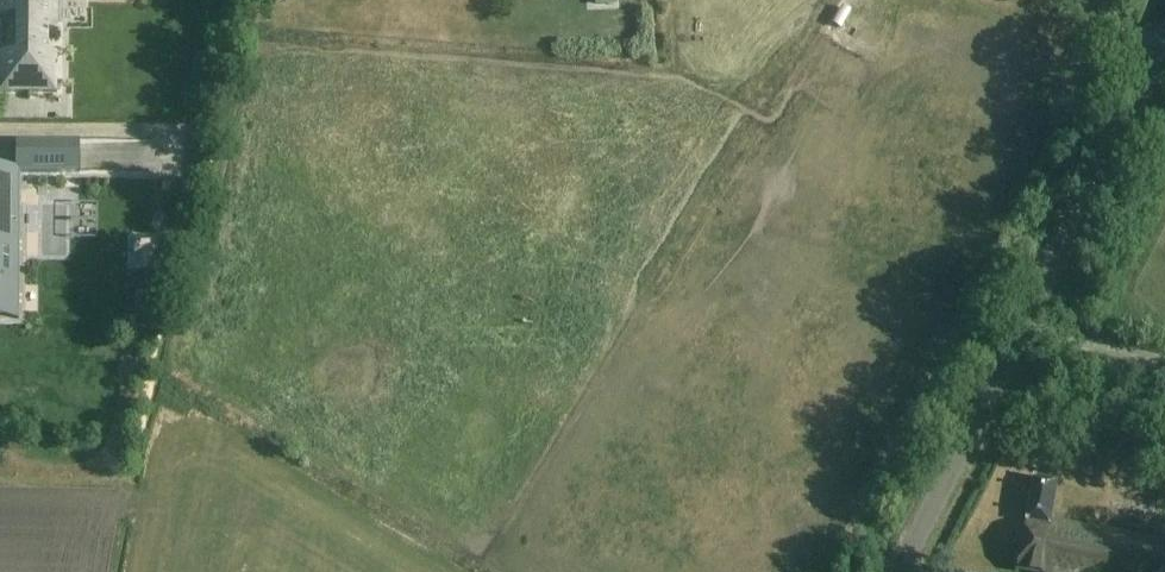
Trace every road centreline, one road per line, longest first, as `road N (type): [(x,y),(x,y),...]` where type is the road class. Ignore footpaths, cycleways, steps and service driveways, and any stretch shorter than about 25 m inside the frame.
road 1 (tertiary): [(993,384),(1164,42)]
road 2 (tertiary): [(899,571),(993,384)]
road 3 (unclassified): [(1164,427),(993,384)]

